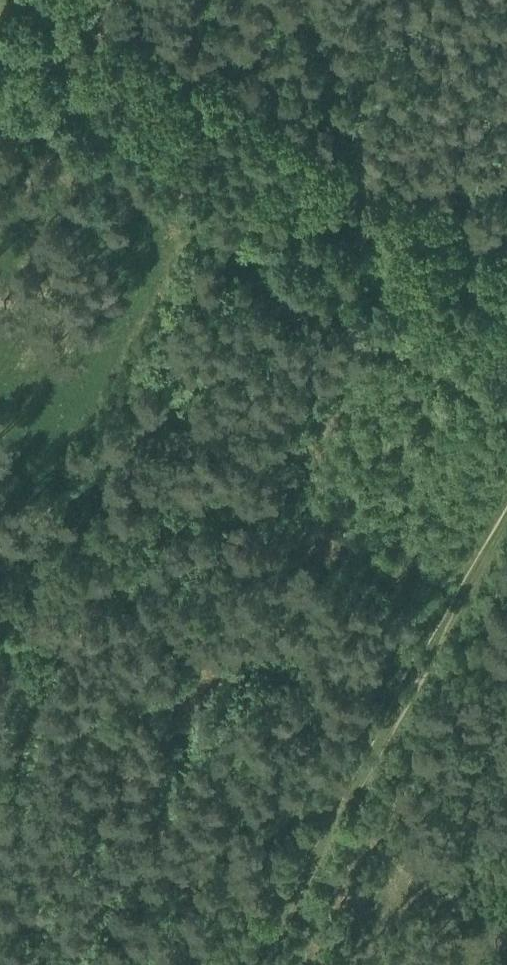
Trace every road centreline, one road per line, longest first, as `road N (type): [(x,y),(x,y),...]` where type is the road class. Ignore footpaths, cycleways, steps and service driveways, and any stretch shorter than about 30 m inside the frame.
road 1 (track): [(0,131),(506,422)]
road 2 (track): [(506,483),(240,964)]
road 3 (track): [(290,299),(0,567)]
road 4 (track): [(23,145),(106,0)]

